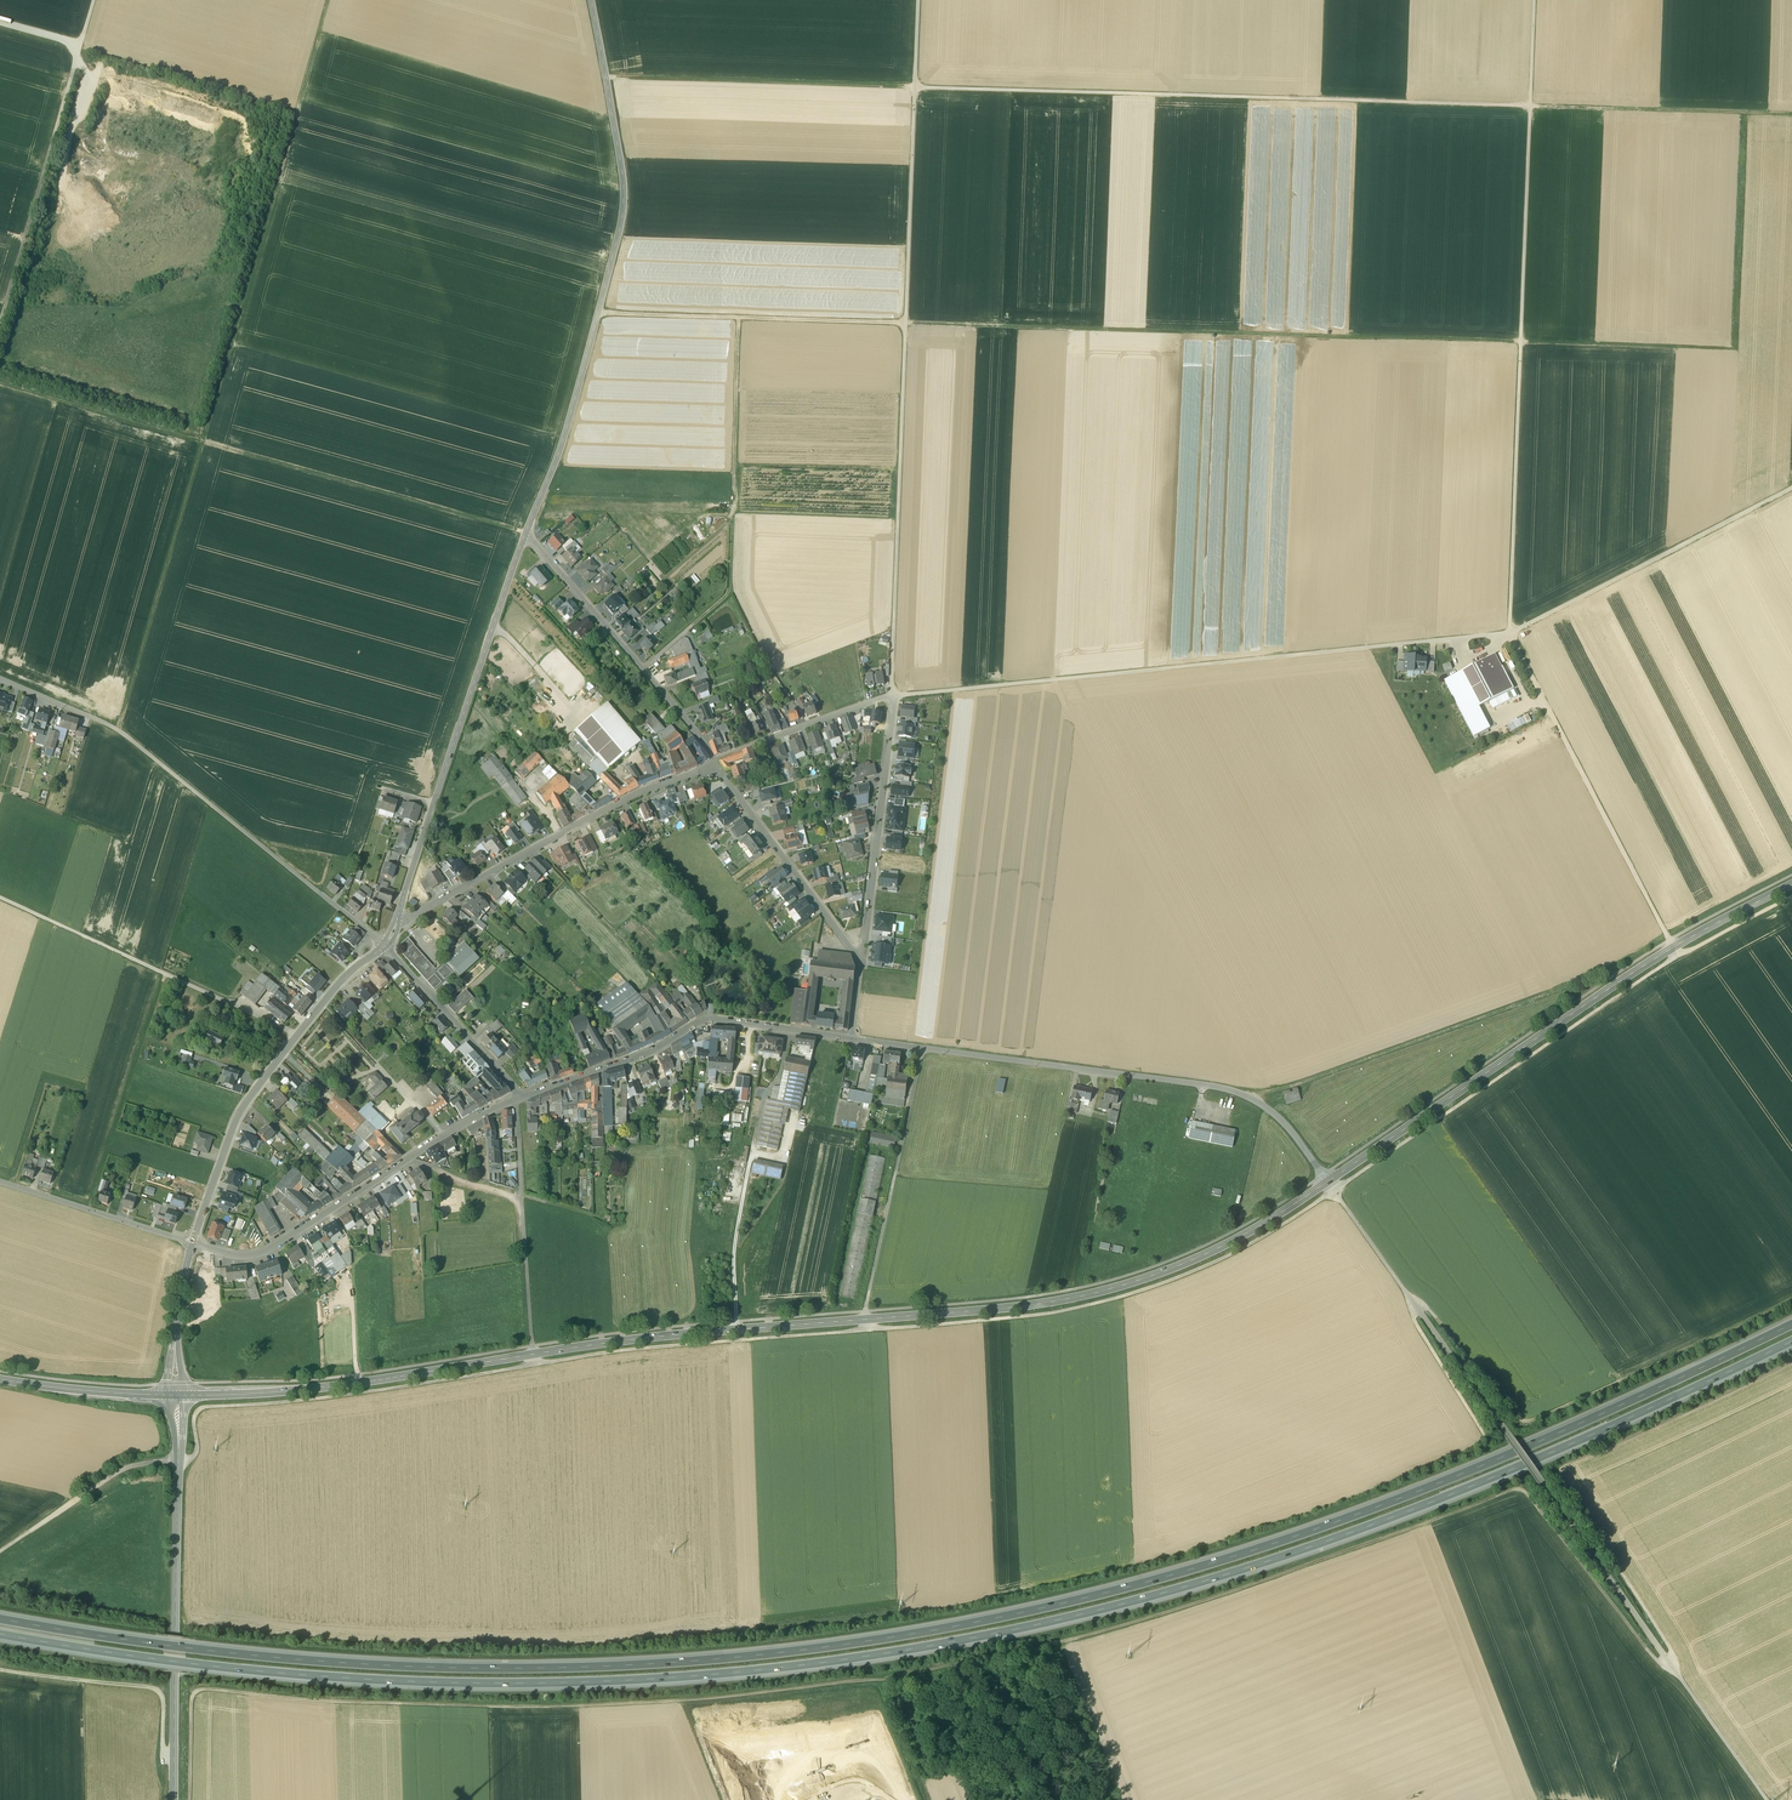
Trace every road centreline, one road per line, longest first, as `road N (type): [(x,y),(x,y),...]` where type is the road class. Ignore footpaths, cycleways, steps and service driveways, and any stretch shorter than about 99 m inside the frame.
road 1 (track): [(189,1799),(191,1705),(199,1691),(497,1710),(879,1680),(1110,1630),(1511,1490),(1531,1500),(1662,1665),(1671,1663),(1675,1654),(1566,1475),(1791,1369)]
road 2 (motorway): [(0,1636),(181,1668),(435,1687),(708,1679),(957,1646),(1150,1601),(1323,1547),(1489,1484),(1791,1344)]
road 3 (motorway): [(1791,1328),(1584,1428),(1317,1533),(1217,1565),(933,1630),(730,1658),(437,1671),(147,1646),(0,1619)]
road 4 (track): [(0,1553),(117,1473),(191,1461),(194,1419),(204,1409),(607,1352),(1060,1312),(1202,1267),(1335,1190)]
road 5 (secondary): [(1328,1182),(1207,1254),(1055,1301),(660,1336),(286,1392),(176,1397)]
road 6 (track): [(607,80),(1791,116)]
road 7 (track): [(1675,348),(906,322)]
road 8 (track): [(1328,1182),(1767,1799)]
road 9 (track): [(893,696),(918,0)]
road 10 (track): [(1534,0),(1515,637)]
road 11 (track): [(117,730),(202,444),(525,536)]
road 12 (track): [(1791,1305),(1534,1423),(1433,1310),(1420,1309),(1420,1325),(1491,1441)]
road 13 (tertiary): [(593,0),(623,218),(563,441),(525,536)]
road 14 (secondary): [(1791,885),(1614,986),(1328,1182)]
road 15 (track): [(1791,898),(1644,978),(1335,1190)]
road 16 (residential): [(851,1038),(1225,1089),(1273,1112),(1328,1182)]
road 17 (unclassified): [(0,679),(117,730),(386,945)]
road 18 (track): [(202,444),(329,0)]
road 19 (residential): [(862,955),(893,696),(715,762)]
road 20 (track): [(1666,934),(1610,969),(1254,1101)]
road 21 (tertiary): [(525,536),(398,918)]
road 22 (tertiary): [(176,1397),(174,1799)]
road 23 (track): [(743,321),(734,591),(642,669)]
road 24 (residential): [(193,1244),(256,1255),(444,1134),(513,1101)]
road 25 (tertiary): [(386,945),(323,1004),(237,1116),(193,1244)]
road 26 (residential): [(715,762),(398,918)]
road 27 (residential): [(520,1097),(653,1050),(711,1018),(851,1038)]
road 28 (track): [(1791,494),(1515,637)]
road 29 (track): [(599,315),(906,322)]
road 30 (residential): [(715,762),(525,536)]
road 31 (track): [(80,46),(0,324)]
road 32 (track): [(259,1016),(0,899)]
road 33 (track): [(922,1047),(865,1320)]
road 34 (track): [(411,1156),(522,1198),(533,1355)]
road 35 (track): [(88,1211),(164,974)]
road 36 (residential): [(862,955),(715,762)]
road 37 (track): [(0,1670),(155,1689),(164,1704),(164,1753),(174,1759)]
road 38 (track): [(202,444),(0,385)]
road 39 (residential): [(386,945),(520,1097)]
road 40 (unclassified): [(0,1183),(193,1244)]
road 41 (track): [(738,1330),(735,1244),(755,1139)]
road 42 (secondary): [(176,1397),(0,1381)]
road 43 (tertiary): [(193,1244),(177,1320),(176,1397)]
road 44 (track): [(492,626),(585,717)]

